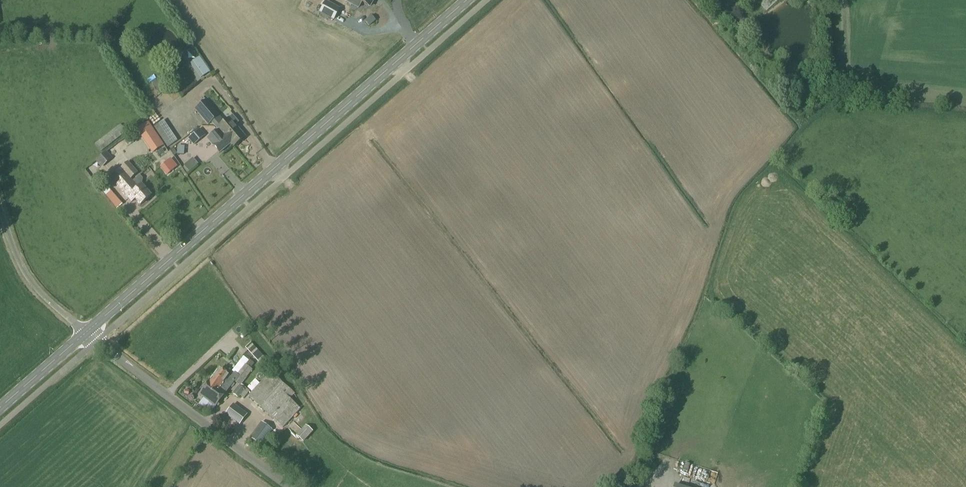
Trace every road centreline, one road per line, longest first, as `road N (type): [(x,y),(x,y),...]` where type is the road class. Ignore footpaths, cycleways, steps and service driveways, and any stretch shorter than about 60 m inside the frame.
road 1 (tertiary): [(87,332),(467,0)]
road 2 (unclassified): [(87,332),(290,486)]

